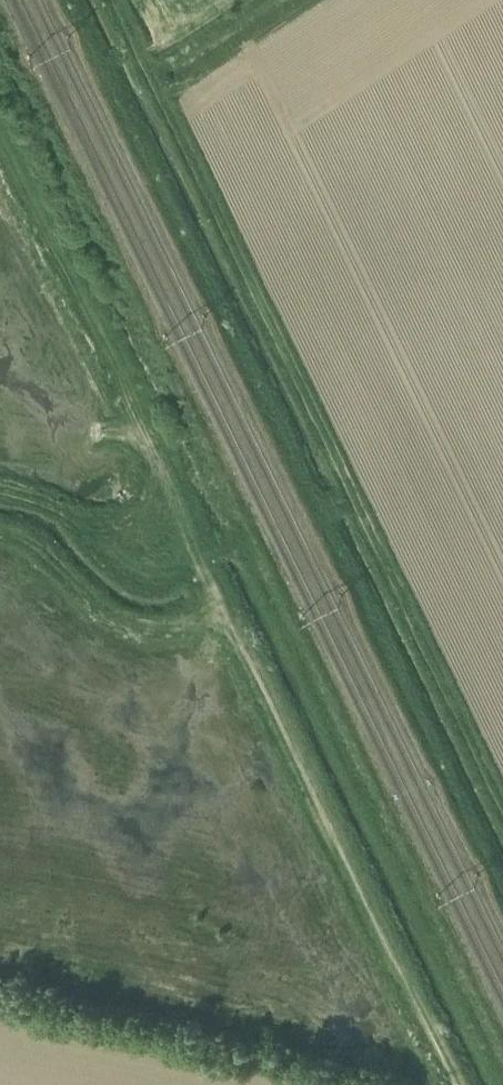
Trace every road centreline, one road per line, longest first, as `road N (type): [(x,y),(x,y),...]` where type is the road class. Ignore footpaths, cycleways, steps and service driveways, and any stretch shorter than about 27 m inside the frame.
road 1 (track): [(111,0),(502,805)]
road 2 (track): [(459,1084),(235,621),(208,592),(184,544)]
road 3 (track): [(0,499),(184,544)]

